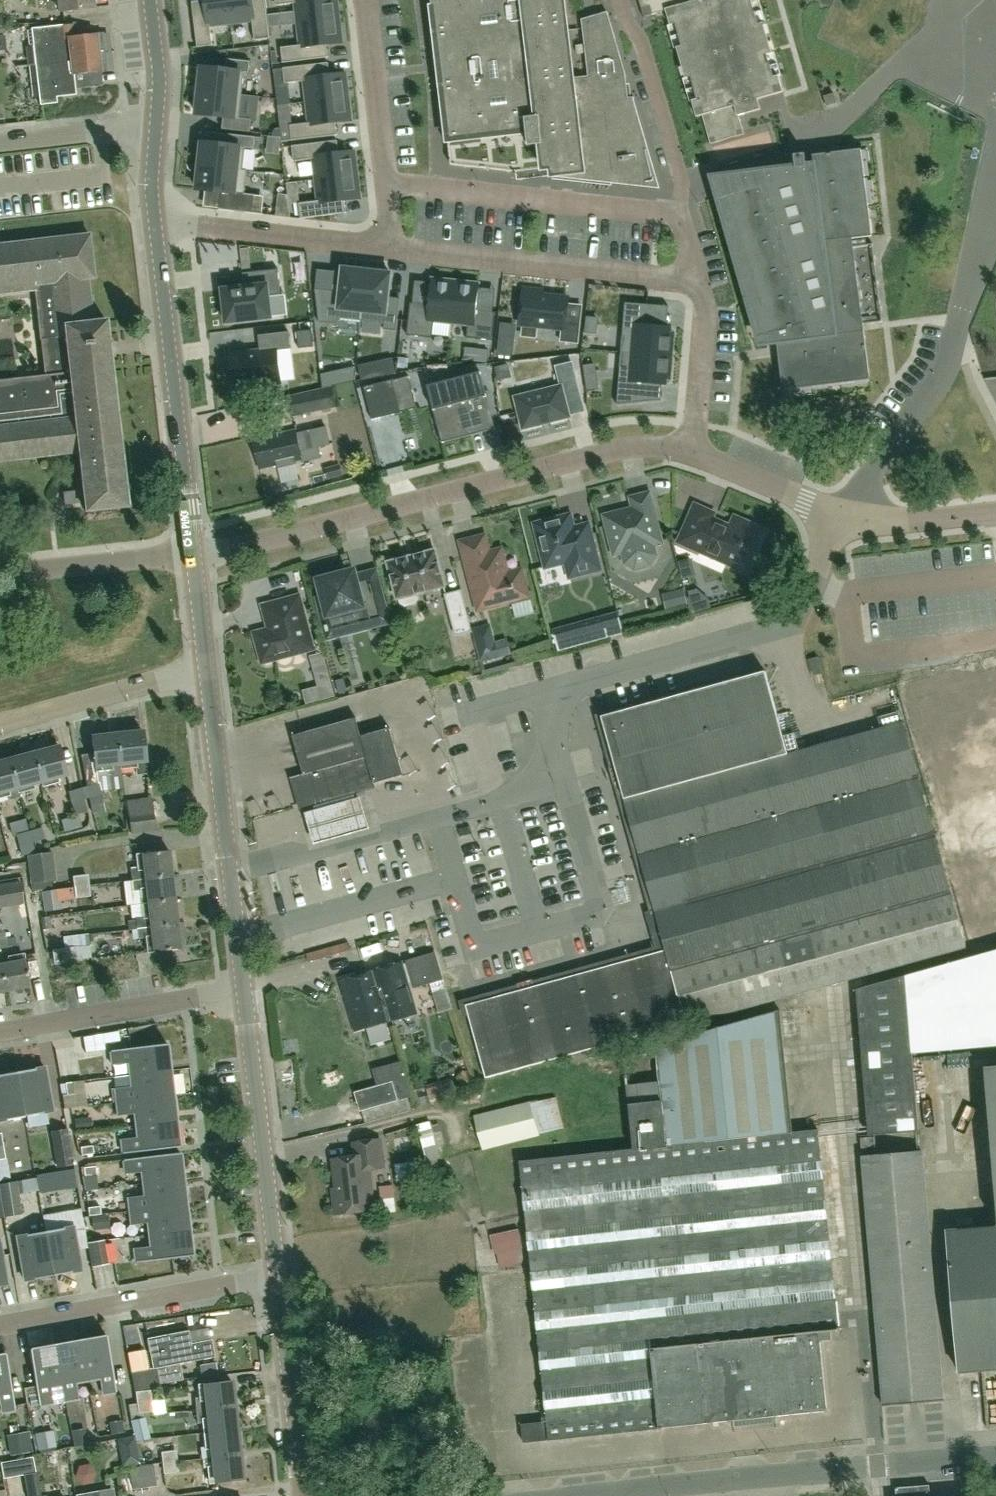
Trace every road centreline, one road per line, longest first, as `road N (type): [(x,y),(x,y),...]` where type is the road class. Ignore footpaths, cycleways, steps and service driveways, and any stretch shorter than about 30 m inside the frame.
road 1 (residential): [(193,554),(252,547),(623,447),(696,456)]
road 2 (residential): [(995,1457),(606,1495)]
road 3 (residential): [(841,517),(957,339),(995,190)]
road 4 (unclassified): [(193,554),(157,229)]
road 5 (unclassified): [(244,988),(206,665)]
road 6 (residential): [(698,287),(392,249)]
road 7 (residential): [(681,211),(389,182)]
road 8 (unclassified): [(277,1276),(244,988)]
road 9 (residential): [(0,1327),(277,1276)]
road 10 (residential): [(244,988),(0,1033)]
road 11 (residential): [(392,249),(157,229)]
road 12 (residential): [(622,0),(644,43),(680,171),(681,211)]
road 13 (unclassified): [(303,1495),(277,1276)]
road 14 (residential): [(0,723),(206,665)]
road 15 (residential): [(0,573),(193,554)]
road 16 (residential): [(389,182),(366,0)]
road 17 (residential): [(696,456),(704,321),(698,287)]
road 18 (residential): [(0,146),(158,129)]
road 19 (residential): [(696,456),(841,517)]
road 20 (residential): [(841,517),(995,512)]
road 21 (unclassified): [(158,129),(153,0)]

